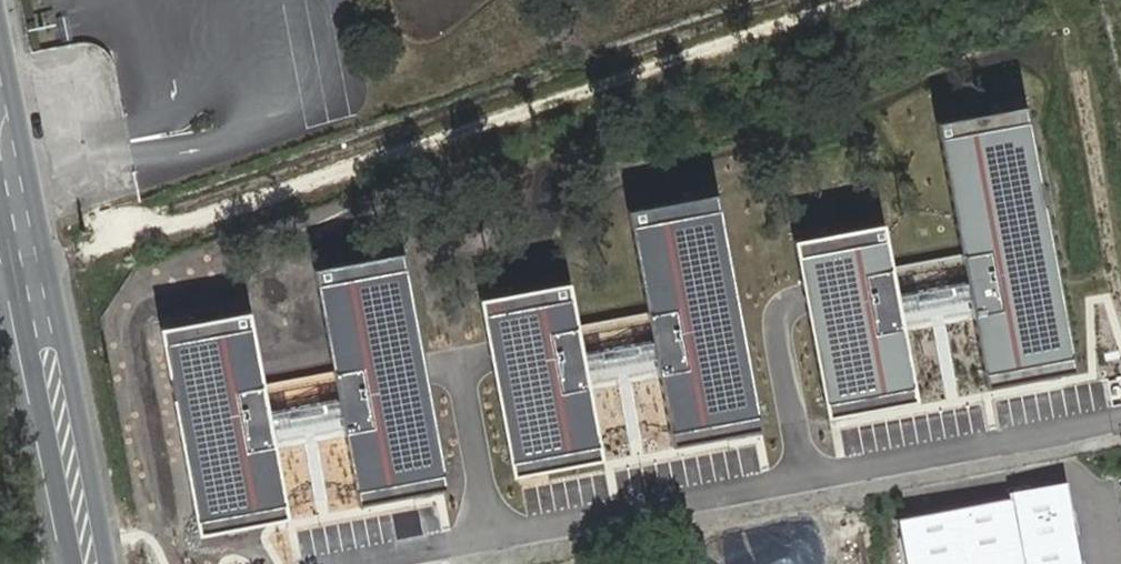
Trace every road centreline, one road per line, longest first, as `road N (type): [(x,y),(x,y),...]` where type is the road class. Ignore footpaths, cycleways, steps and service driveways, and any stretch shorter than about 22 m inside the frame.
road 1 (tertiary): [(0,116),(91,563)]

